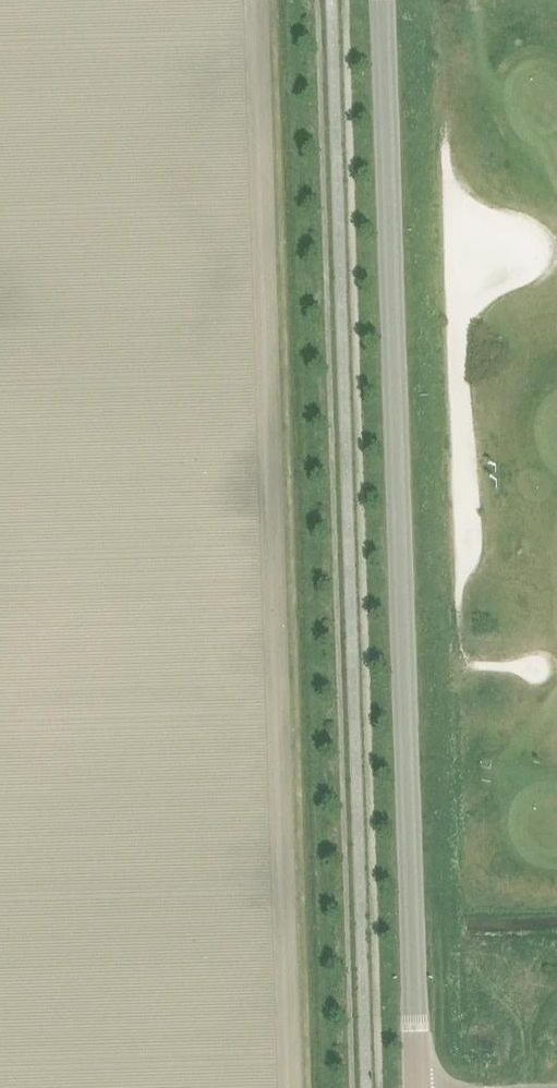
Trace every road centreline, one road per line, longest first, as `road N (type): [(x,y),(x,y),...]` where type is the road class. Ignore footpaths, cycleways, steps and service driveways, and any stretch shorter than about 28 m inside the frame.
road 1 (unclassified): [(416,1087),(382,0)]

